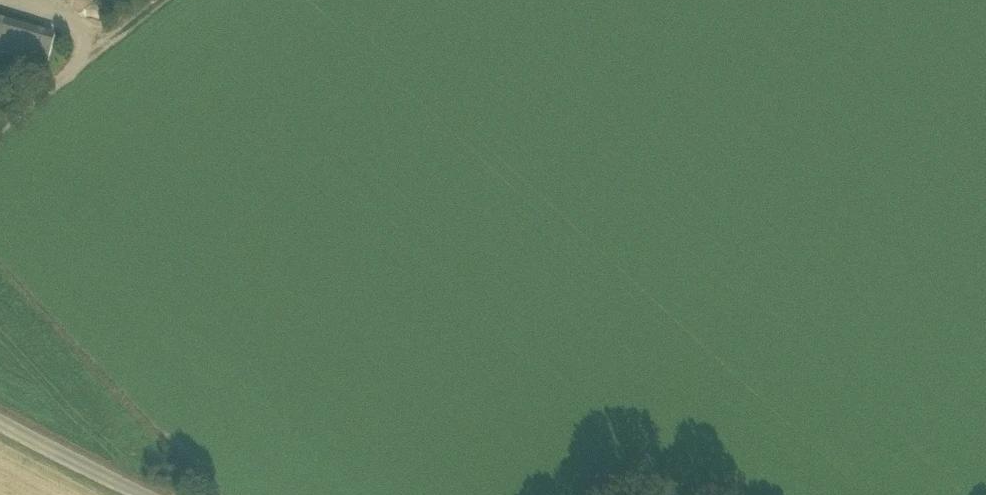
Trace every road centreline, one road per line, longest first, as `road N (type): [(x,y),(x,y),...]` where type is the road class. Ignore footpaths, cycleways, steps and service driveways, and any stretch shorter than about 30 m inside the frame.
road 1 (track): [(0,125),(158,0)]
road 2 (residential): [(142,494),(0,422)]

